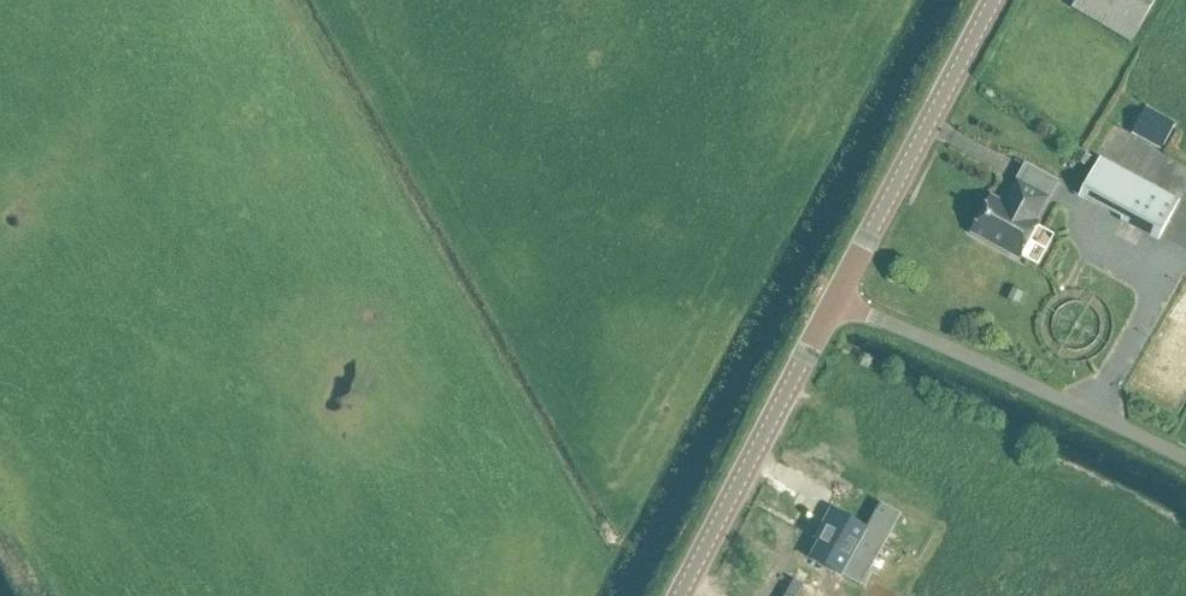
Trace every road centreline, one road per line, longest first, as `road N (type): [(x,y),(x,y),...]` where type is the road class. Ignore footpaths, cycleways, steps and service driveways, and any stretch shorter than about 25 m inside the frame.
road 1 (unclassified): [(1185,460),(835,300)]
road 2 (tertiary): [(835,300),(994,0)]
road 3 (tertiary): [(680,595),(835,300)]

